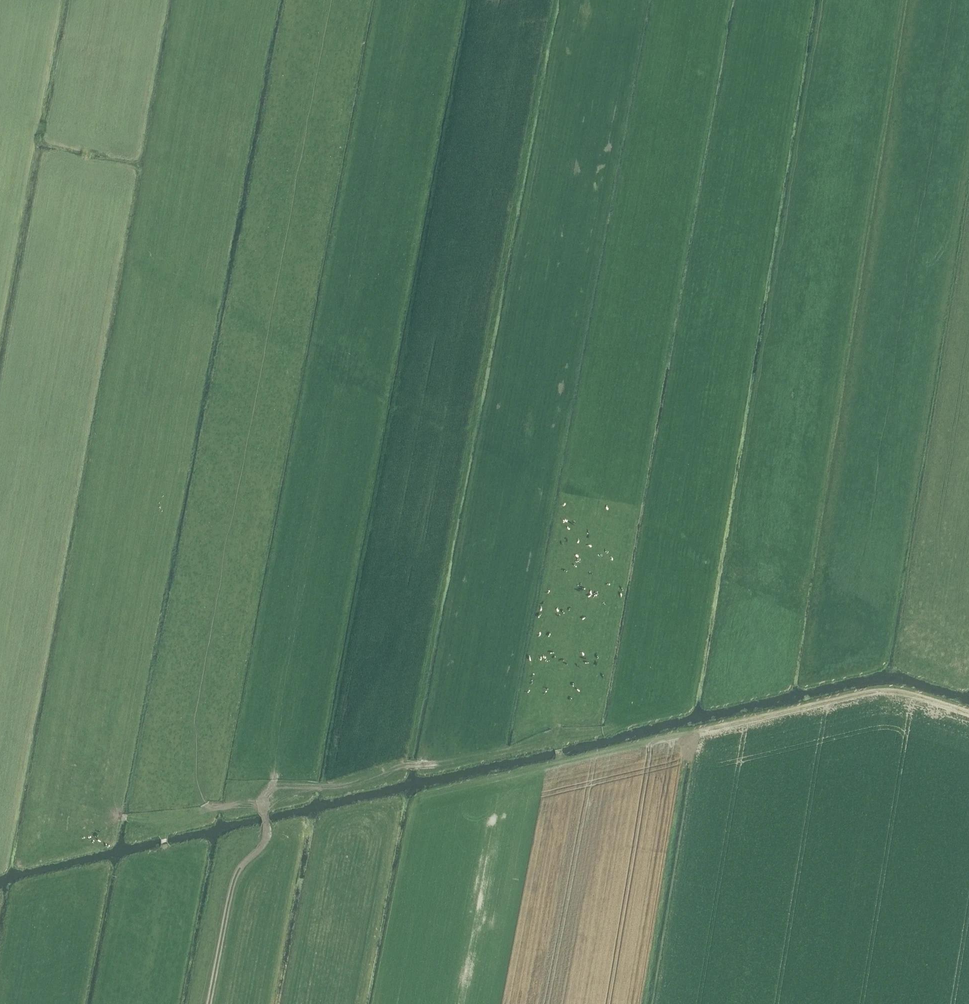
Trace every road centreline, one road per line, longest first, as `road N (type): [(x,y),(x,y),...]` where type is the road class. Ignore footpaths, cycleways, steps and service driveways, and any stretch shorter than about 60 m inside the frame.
road 1 (track): [(611,728),(407,765),(333,787),(118,818)]
road 2 (track): [(209,1003),(239,866),(270,835),(262,799)]

